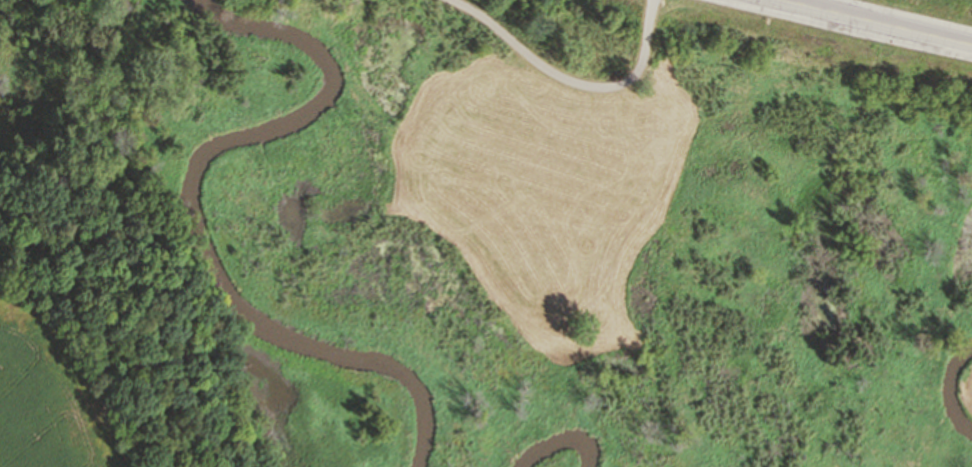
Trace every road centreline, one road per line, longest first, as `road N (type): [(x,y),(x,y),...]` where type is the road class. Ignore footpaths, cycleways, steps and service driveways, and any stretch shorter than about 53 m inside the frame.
road 1 (primary): [(971,48),(771,0)]

